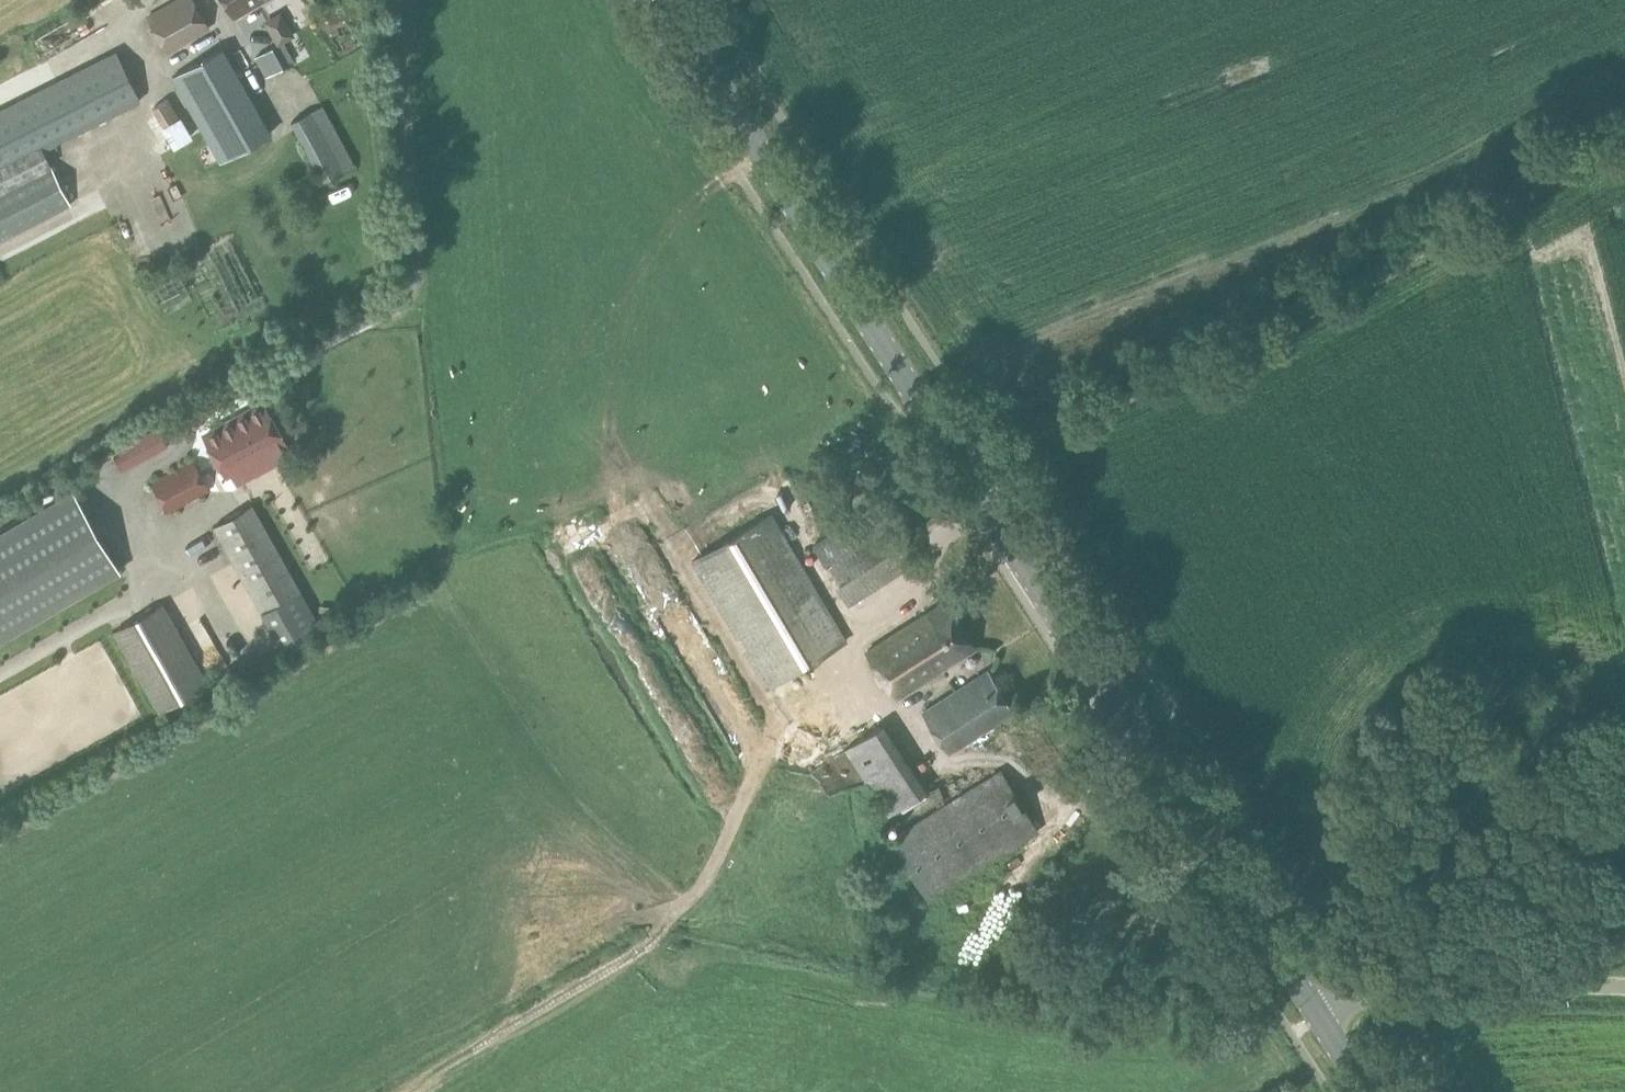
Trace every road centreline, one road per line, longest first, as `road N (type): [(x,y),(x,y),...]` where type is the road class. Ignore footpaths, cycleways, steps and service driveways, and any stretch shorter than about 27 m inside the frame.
road 1 (secondary): [(1313,1018),(679,0)]
road 2 (track): [(1624,133),(1318,308),(962,460)]
road 3 (unclassified): [(1313,1018),(1374,996),(1624,986)]

